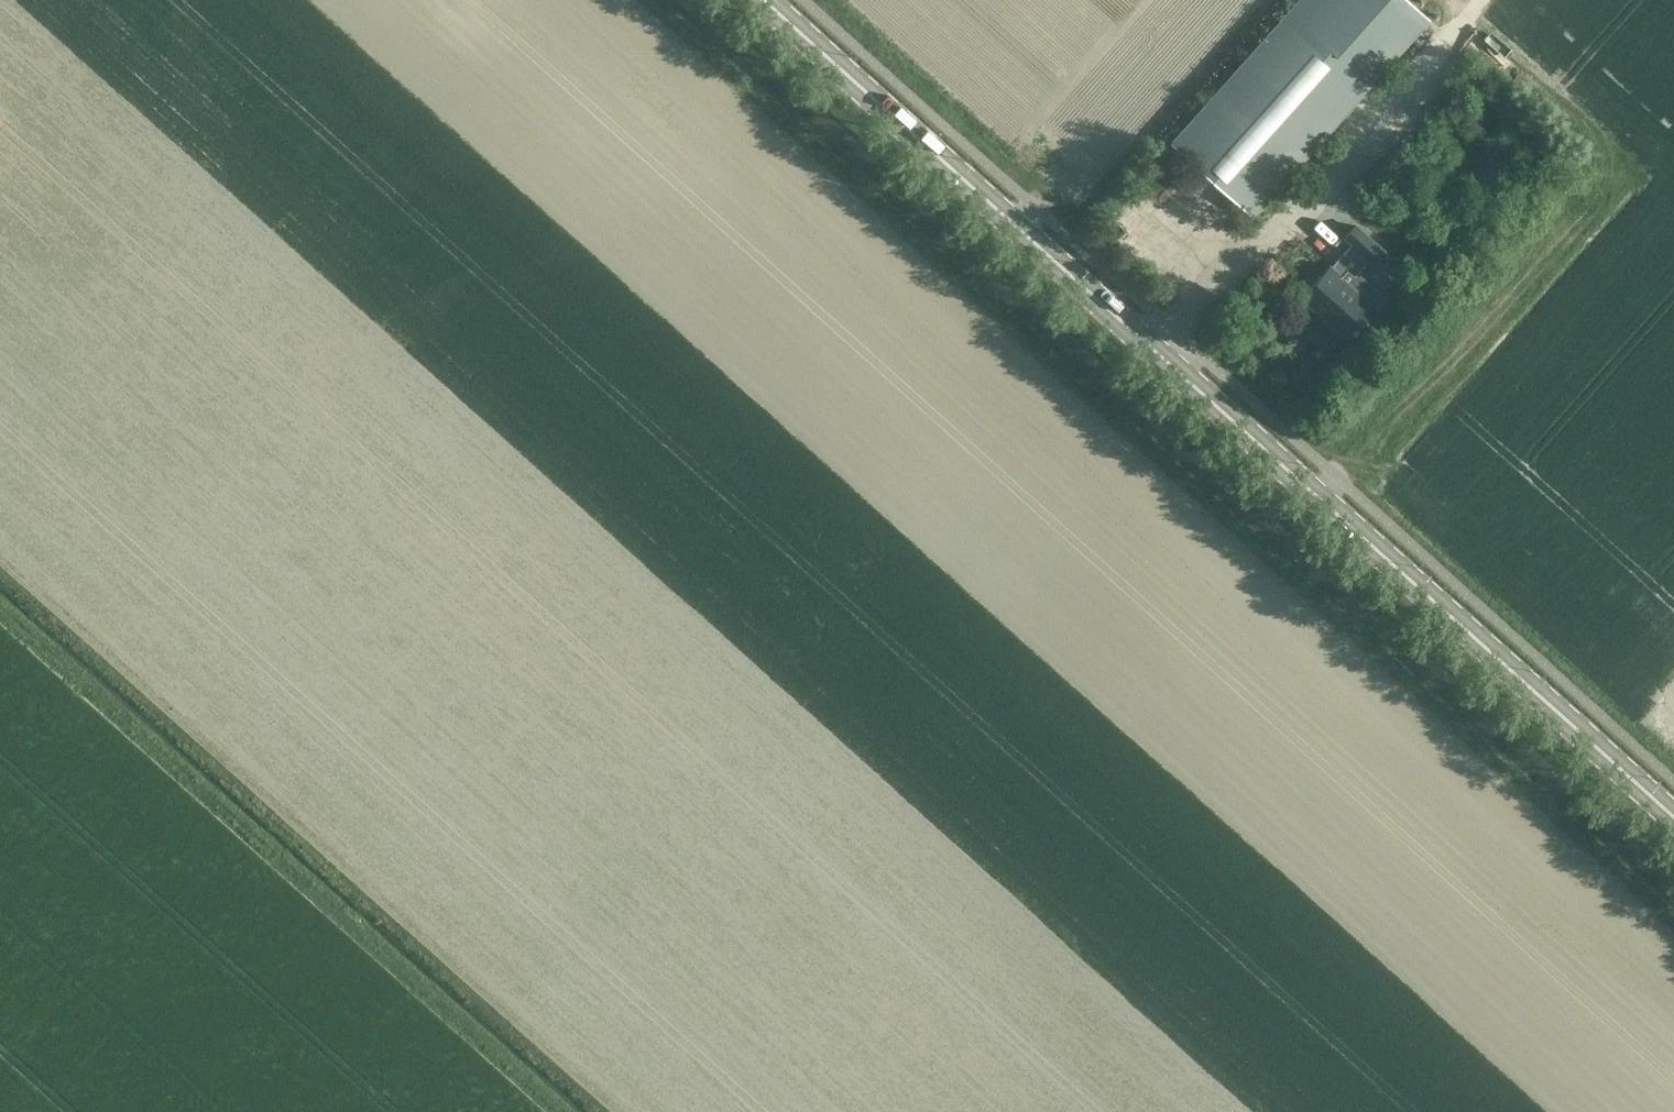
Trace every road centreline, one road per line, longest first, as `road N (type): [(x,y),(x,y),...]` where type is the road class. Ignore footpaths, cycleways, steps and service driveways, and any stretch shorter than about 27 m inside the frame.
road 1 (secondary): [(1673,811),(767,0)]
road 2 (track): [(1478,0),(1165,353)]

